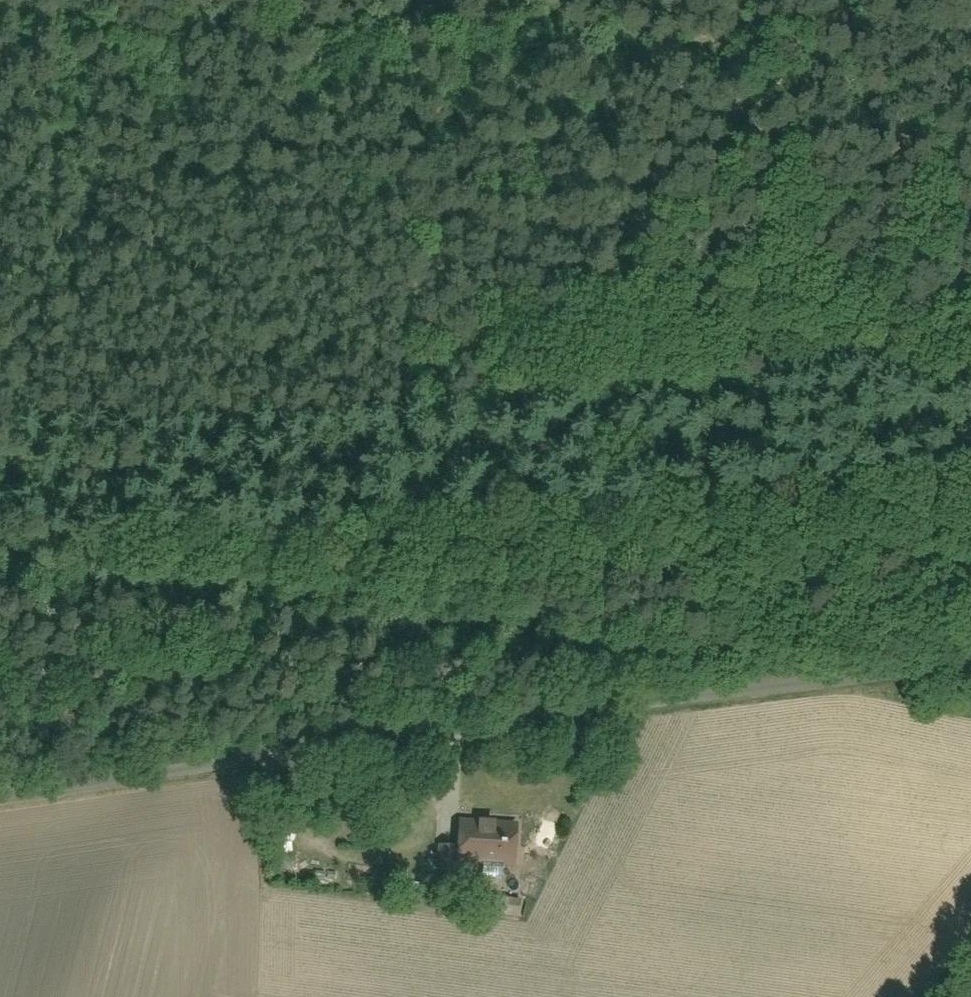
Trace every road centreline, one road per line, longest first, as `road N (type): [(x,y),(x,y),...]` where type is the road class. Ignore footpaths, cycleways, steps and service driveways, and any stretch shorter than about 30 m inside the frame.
road 1 (unclassified): [(0,795),(970,659)]

